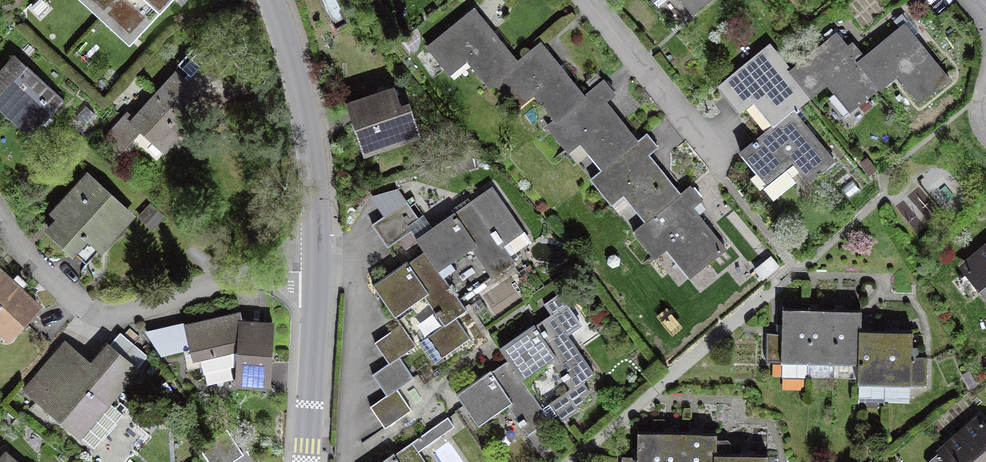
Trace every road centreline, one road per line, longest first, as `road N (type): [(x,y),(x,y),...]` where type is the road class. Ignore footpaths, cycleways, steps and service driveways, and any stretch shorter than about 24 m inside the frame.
road 1 (residential): [(0,217),(47,283),(115,320),(259,273),(314,270)]
road 2 (tertiary): [(314,270),(308,136),(271,0)]
road 3 (residential): [(716,159),(590,0)]
road 4 (tertiary): [(306,461),(314,270)]

